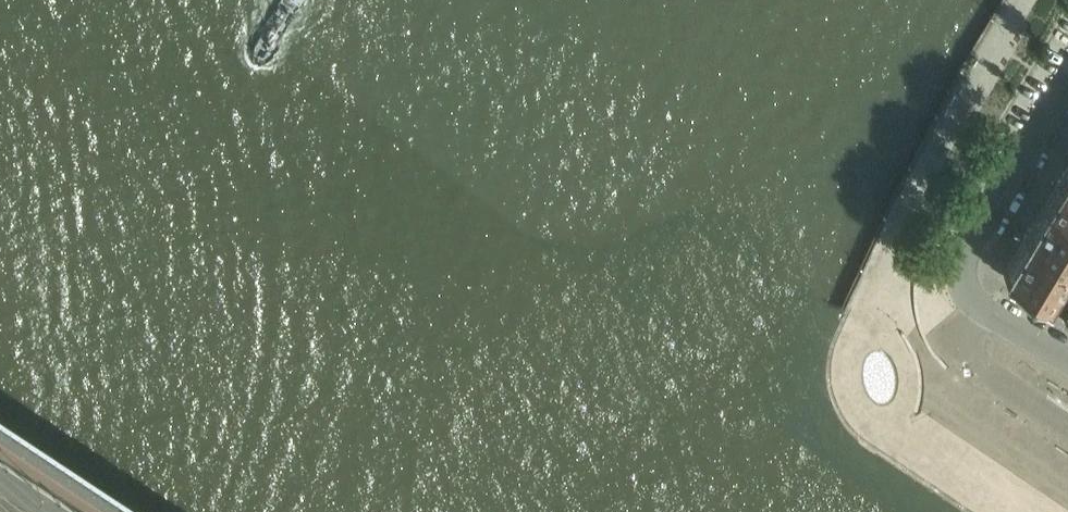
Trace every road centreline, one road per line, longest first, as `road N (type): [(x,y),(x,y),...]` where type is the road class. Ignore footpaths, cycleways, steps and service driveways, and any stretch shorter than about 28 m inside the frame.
road 1 (residential): [(1067,361),(983,309),(964,271),(1067,85)]
road 2 (secondary): [(103,511),(0,444)]

